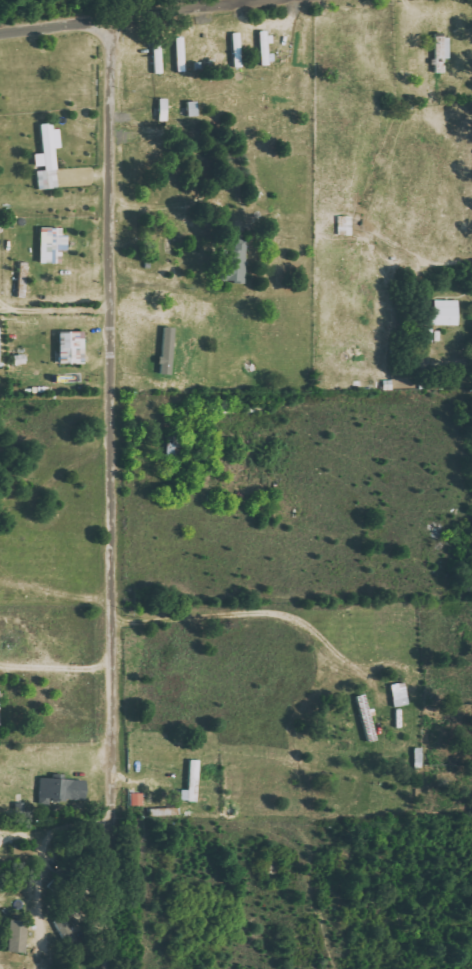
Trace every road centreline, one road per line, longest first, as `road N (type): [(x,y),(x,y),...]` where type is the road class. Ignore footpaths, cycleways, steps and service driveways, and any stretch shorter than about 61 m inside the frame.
road 1 (residential): [(112,20),(109,803)]
road 2 (residential): [(0,33),(255,0)]

